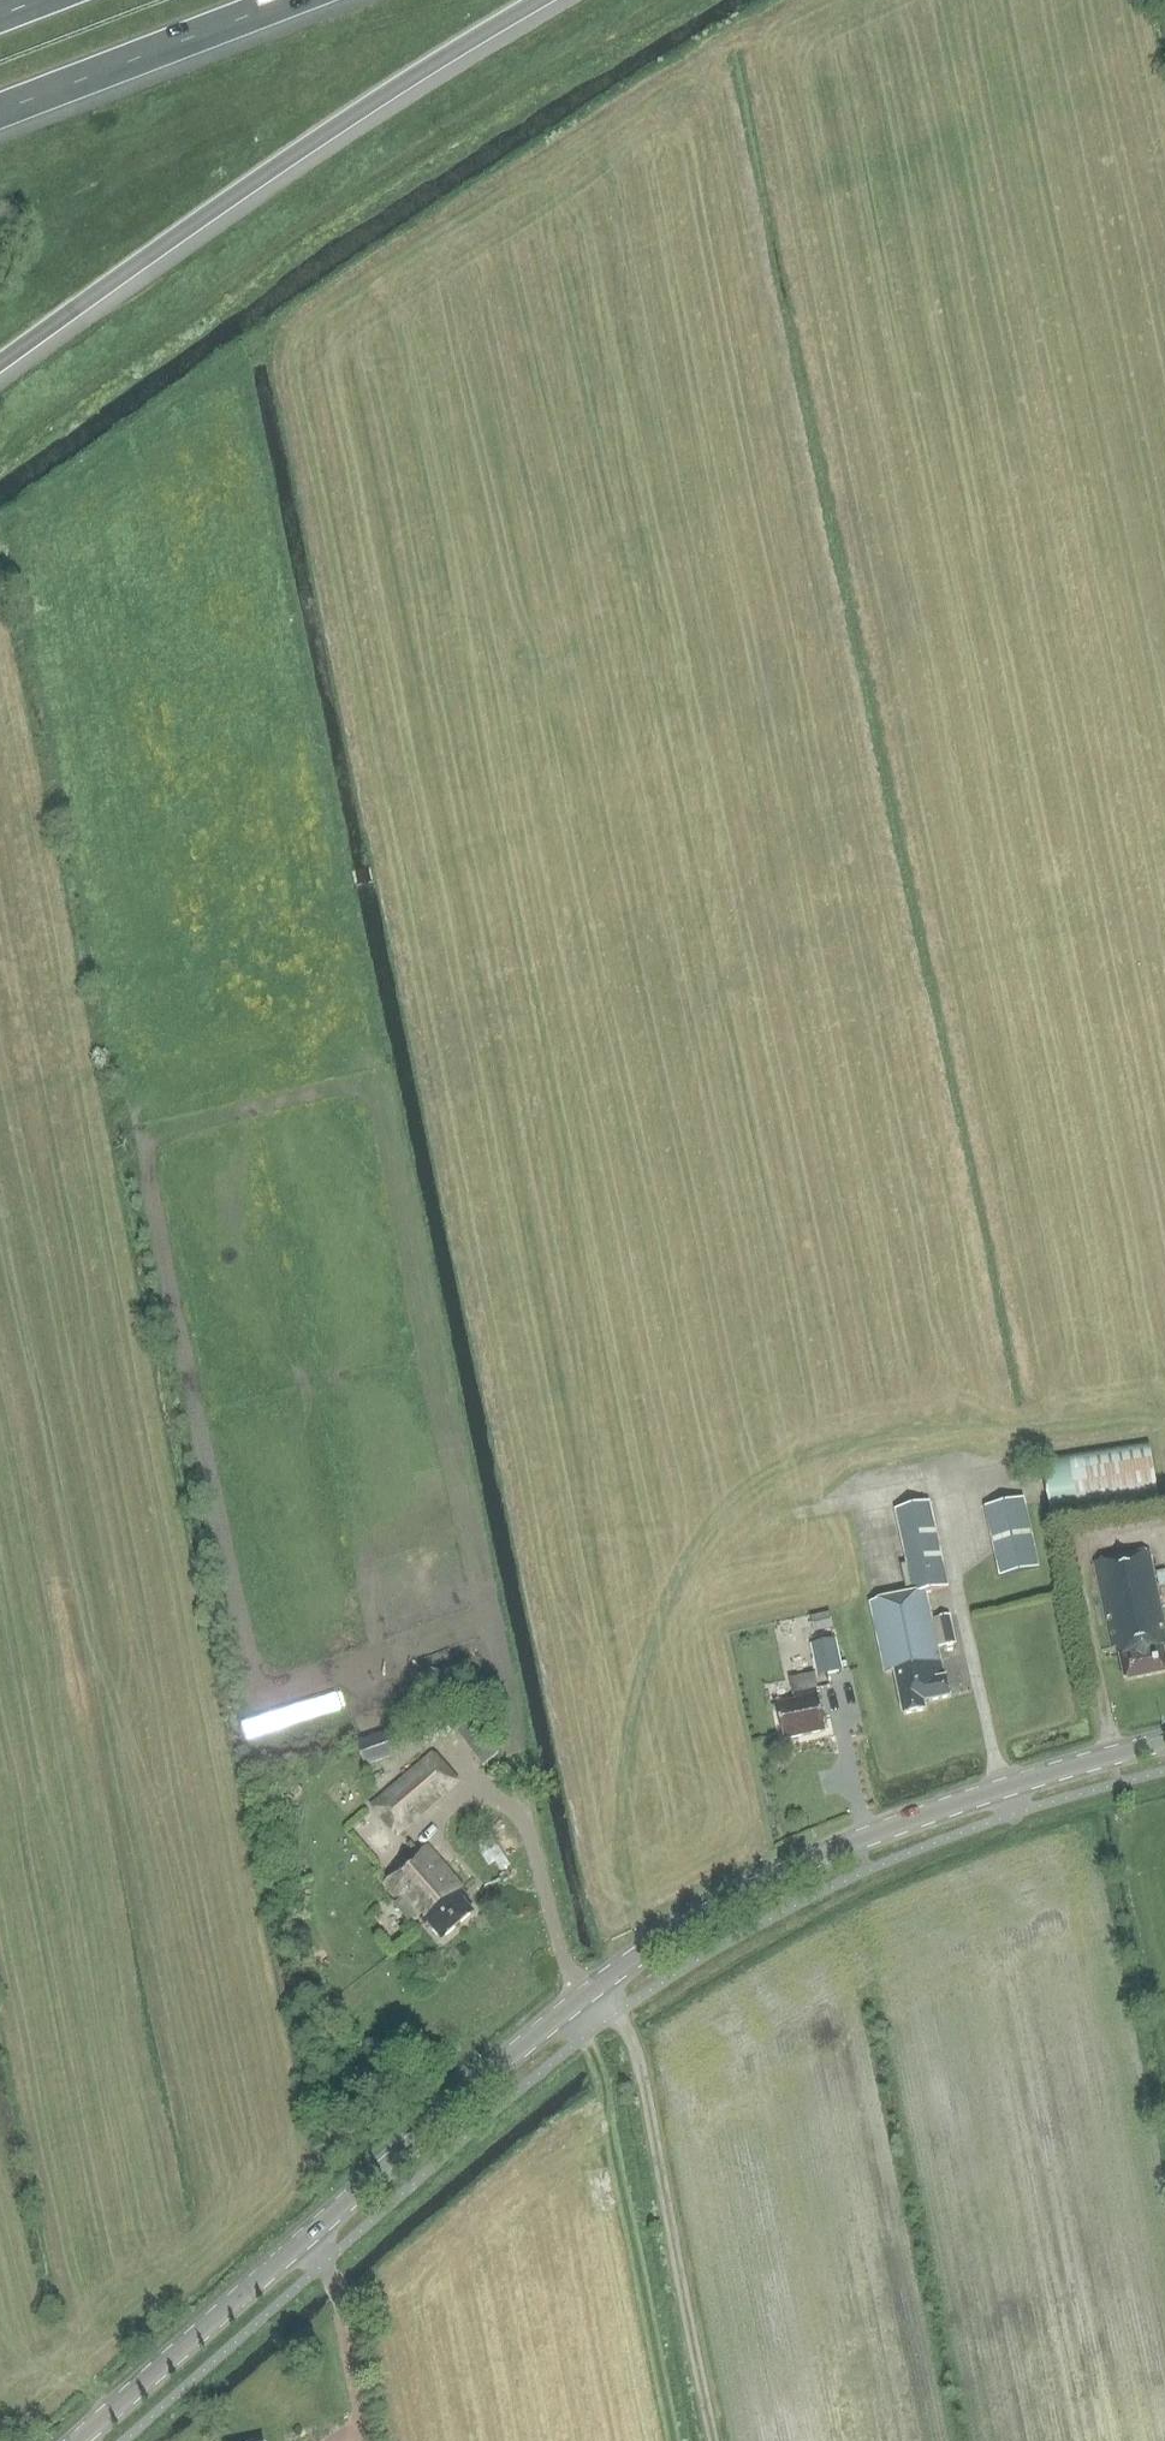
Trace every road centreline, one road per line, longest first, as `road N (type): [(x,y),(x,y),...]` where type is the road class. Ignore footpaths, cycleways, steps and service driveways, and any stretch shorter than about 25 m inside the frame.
road 1 (tertiary): [(78,2440),(426,2124),(646,1951),(829,1852),(1164,1743)]
road 2 (track): [(444,1742),(527,1821),(563,1961),(618,2010),(635,2049),(715,2440)]
road 3 (motorway): [(0,362),(331,129),(539,0)]
road 4 (motorway): [(0,110),(287,0)]

